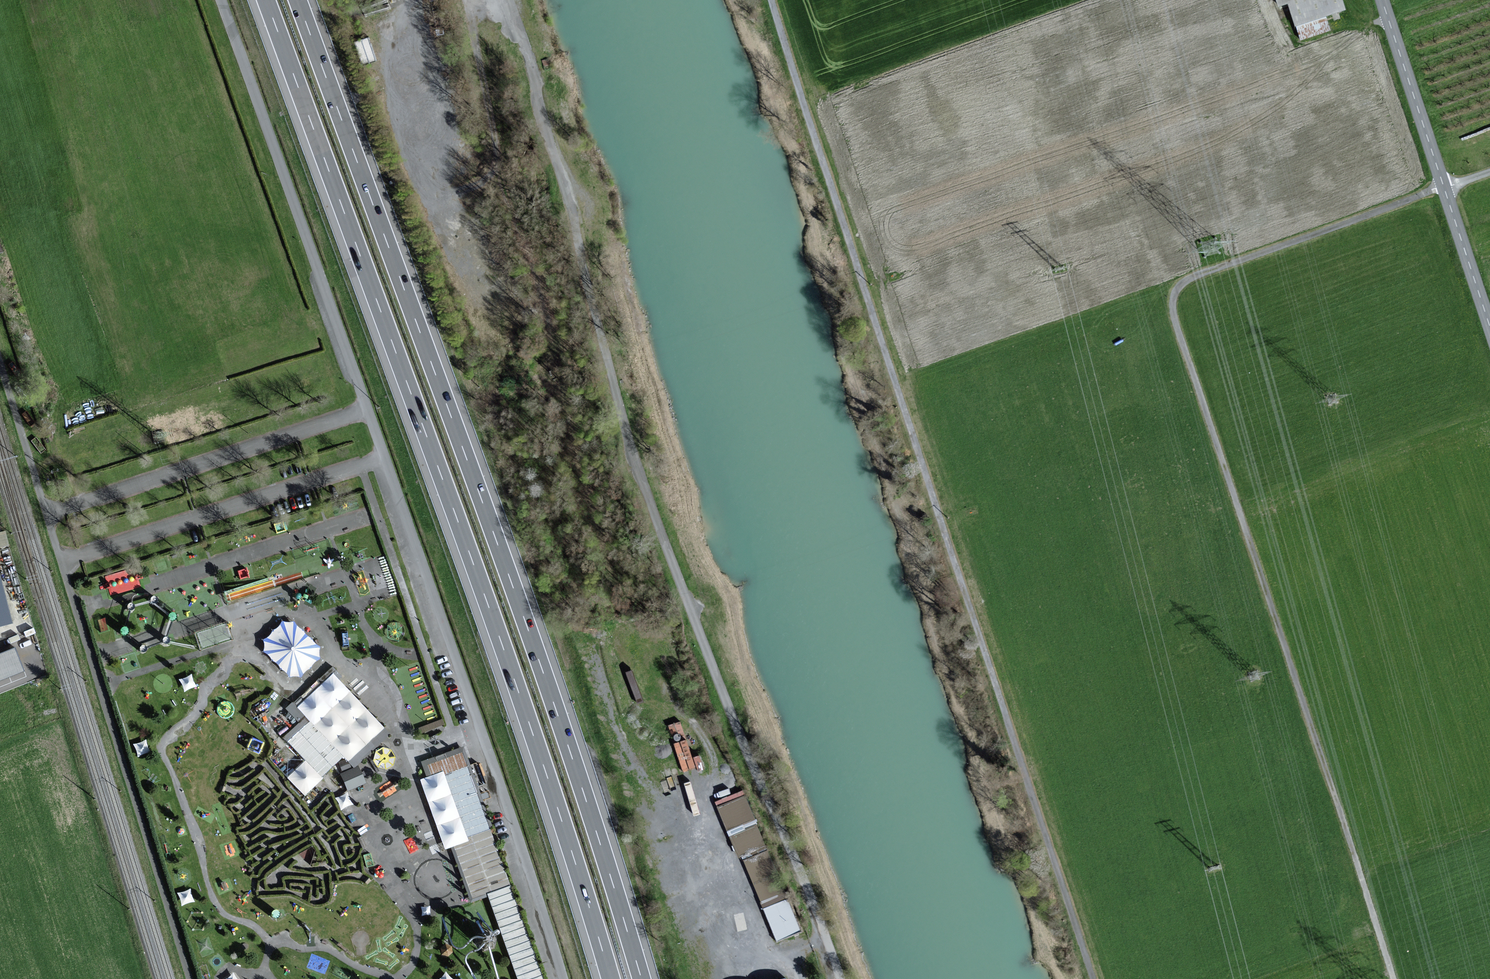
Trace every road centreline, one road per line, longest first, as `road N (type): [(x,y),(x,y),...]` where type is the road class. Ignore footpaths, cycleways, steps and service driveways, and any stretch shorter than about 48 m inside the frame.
road 1 (motorway): [(642,978),(558,713),(298,0)]
road 2 (motorway): [(266,0),(482,589),(610,978)]
road 3 (unclassified): [(562,978),(221,0)]
road 4 (unclassified): [(507,0),(574,209),(636,470),(841,978)]
road 5 (track): [(1094,978),(770,0)]
road 6 (track): [(1394,978),(1173,306),(1183,283),(1196,277),(1444,188)]
road 7 (unclassified): [(0,365),(191,978)]
road 8 (track): [(827,940),(767,953),(701,799),(713,769),(703,735)]
road 9 (tertiary): [(1381,0),(1444,188)]
road 10 (tertiary): [(1444,188),(1489,327)]

